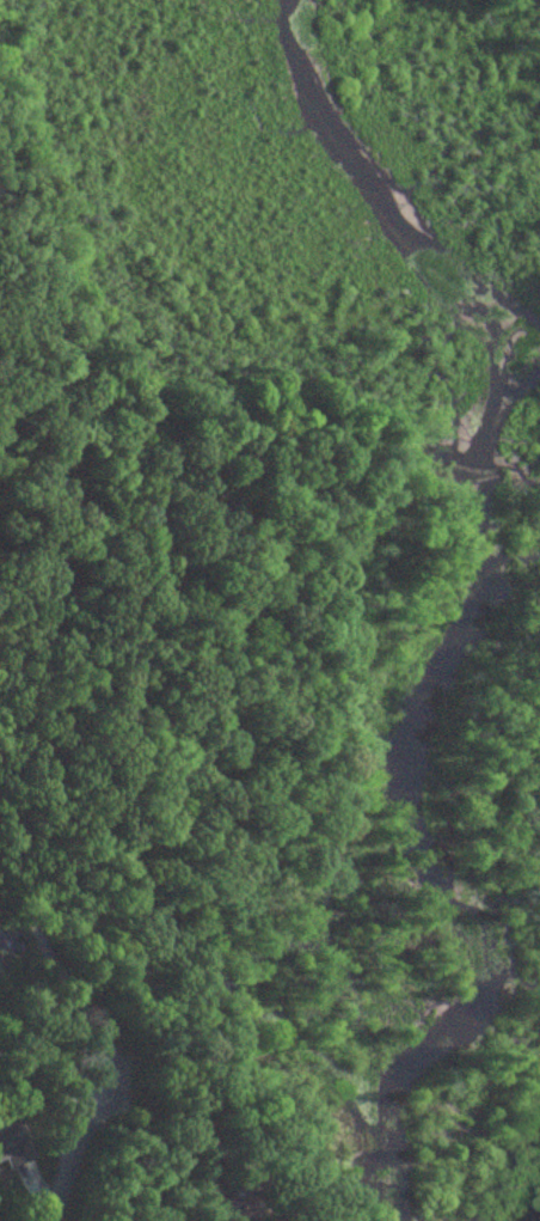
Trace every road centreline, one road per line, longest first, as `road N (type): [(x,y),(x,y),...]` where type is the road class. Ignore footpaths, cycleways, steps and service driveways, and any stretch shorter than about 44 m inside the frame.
road 1 (residential): [(54,1220),(104,1039),(51,964),(19,865),(6,747),(20,676),(78,515),(44,368),(0,251)]

